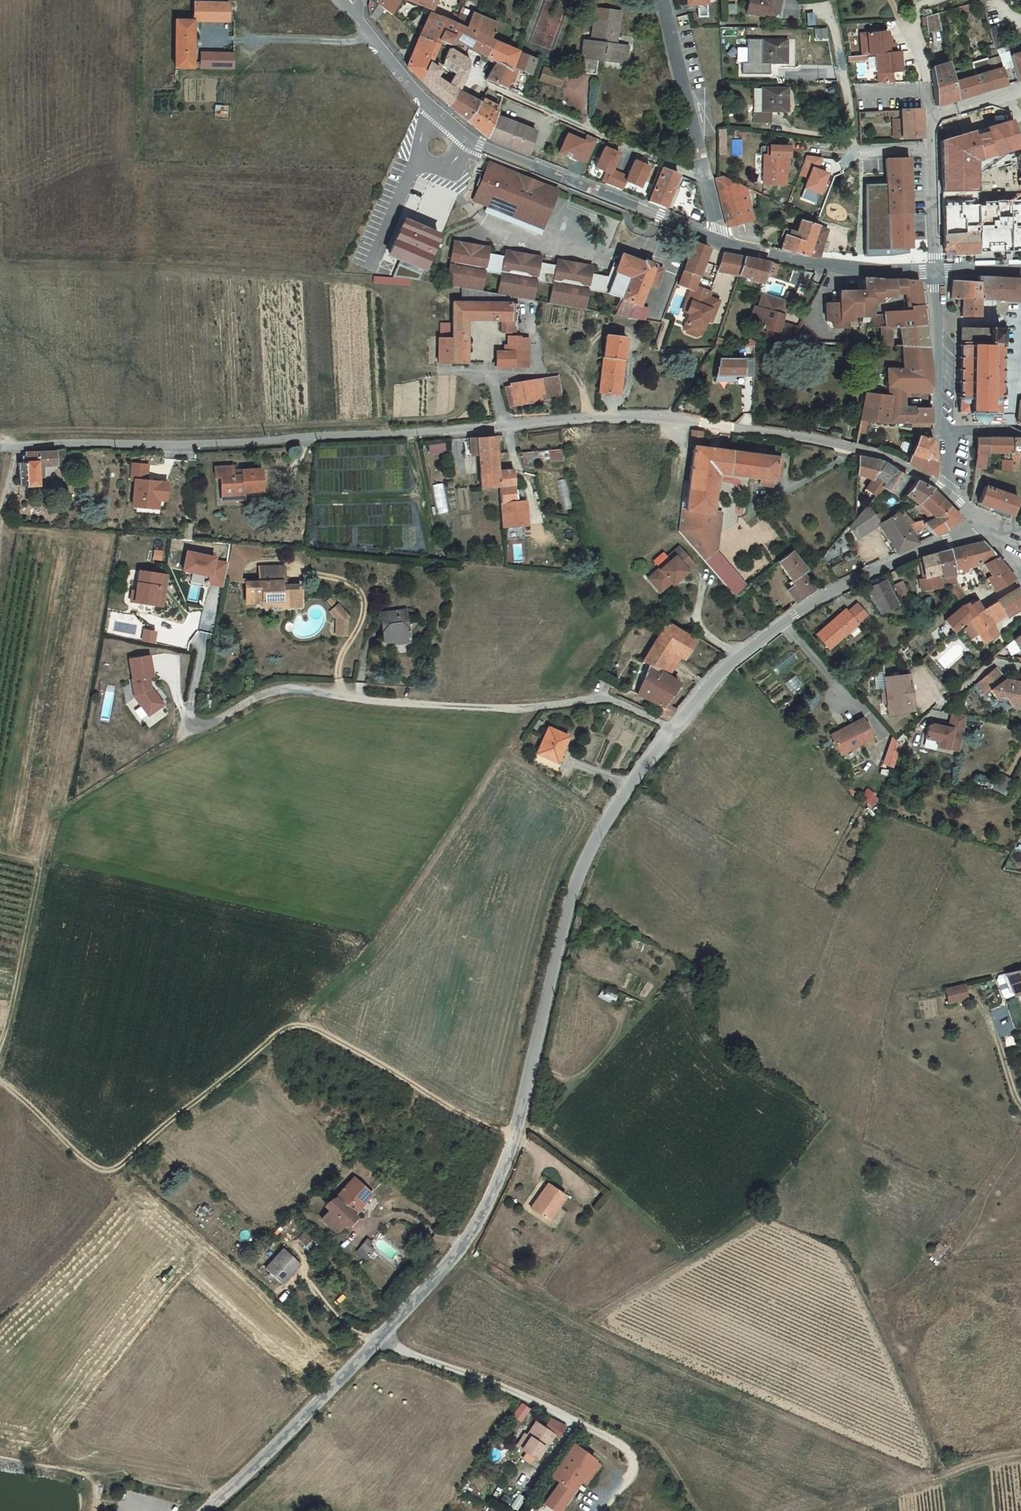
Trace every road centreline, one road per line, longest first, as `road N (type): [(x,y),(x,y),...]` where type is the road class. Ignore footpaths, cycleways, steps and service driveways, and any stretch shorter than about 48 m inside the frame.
road 1 (unclassified): [(0,447),(655,420),(862,448),(949,491)]
road 2 (unclassified): [(675,729),(597,835),(559,944),(520,1129),(497,1192),(374,1345),(205,1510)]
road 3 (residential): [(203,635),(189,714),(196,726),(273,690),(302,689),(503,709),(610,699),(675,729)]
road 4 (unclassified): [(713,240),(470,141),(418,94),(349,9)]
road 5 (unclassified): [(982,524),(839,592),(740,655),(675,729)]
road 6 (residential): [(474,80),(704,180)]
road 7 (unclassified): [(935,270),(820,267),(713,240)]
road 8 (track): [(0,1460),(222,1495)]
road 9 (residential): [(931,150),(855,150),(830,11)]
road 10 (residential): [(662,0),(704,180)]
road 11 (tertiary): [(935,270),(939,419),(949,430)]
road 12 (residential): [(1020,91),(938,115),(931,150)]
road 13 (residential): [(931,150),(935,270)]

